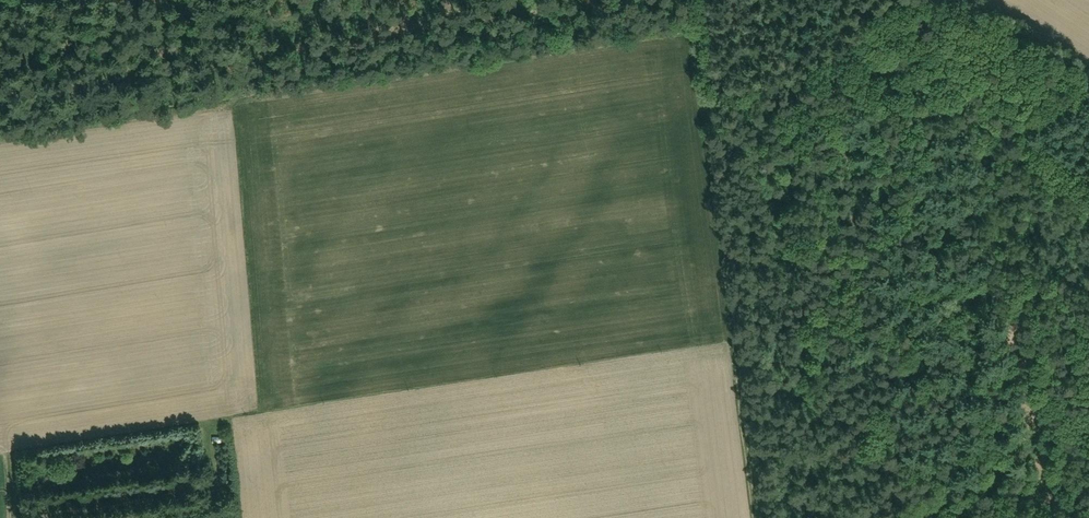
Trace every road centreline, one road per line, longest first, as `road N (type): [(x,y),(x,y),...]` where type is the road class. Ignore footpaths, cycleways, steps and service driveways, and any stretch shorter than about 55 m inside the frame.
road 1 (track): [(753,517),(678,0)]

